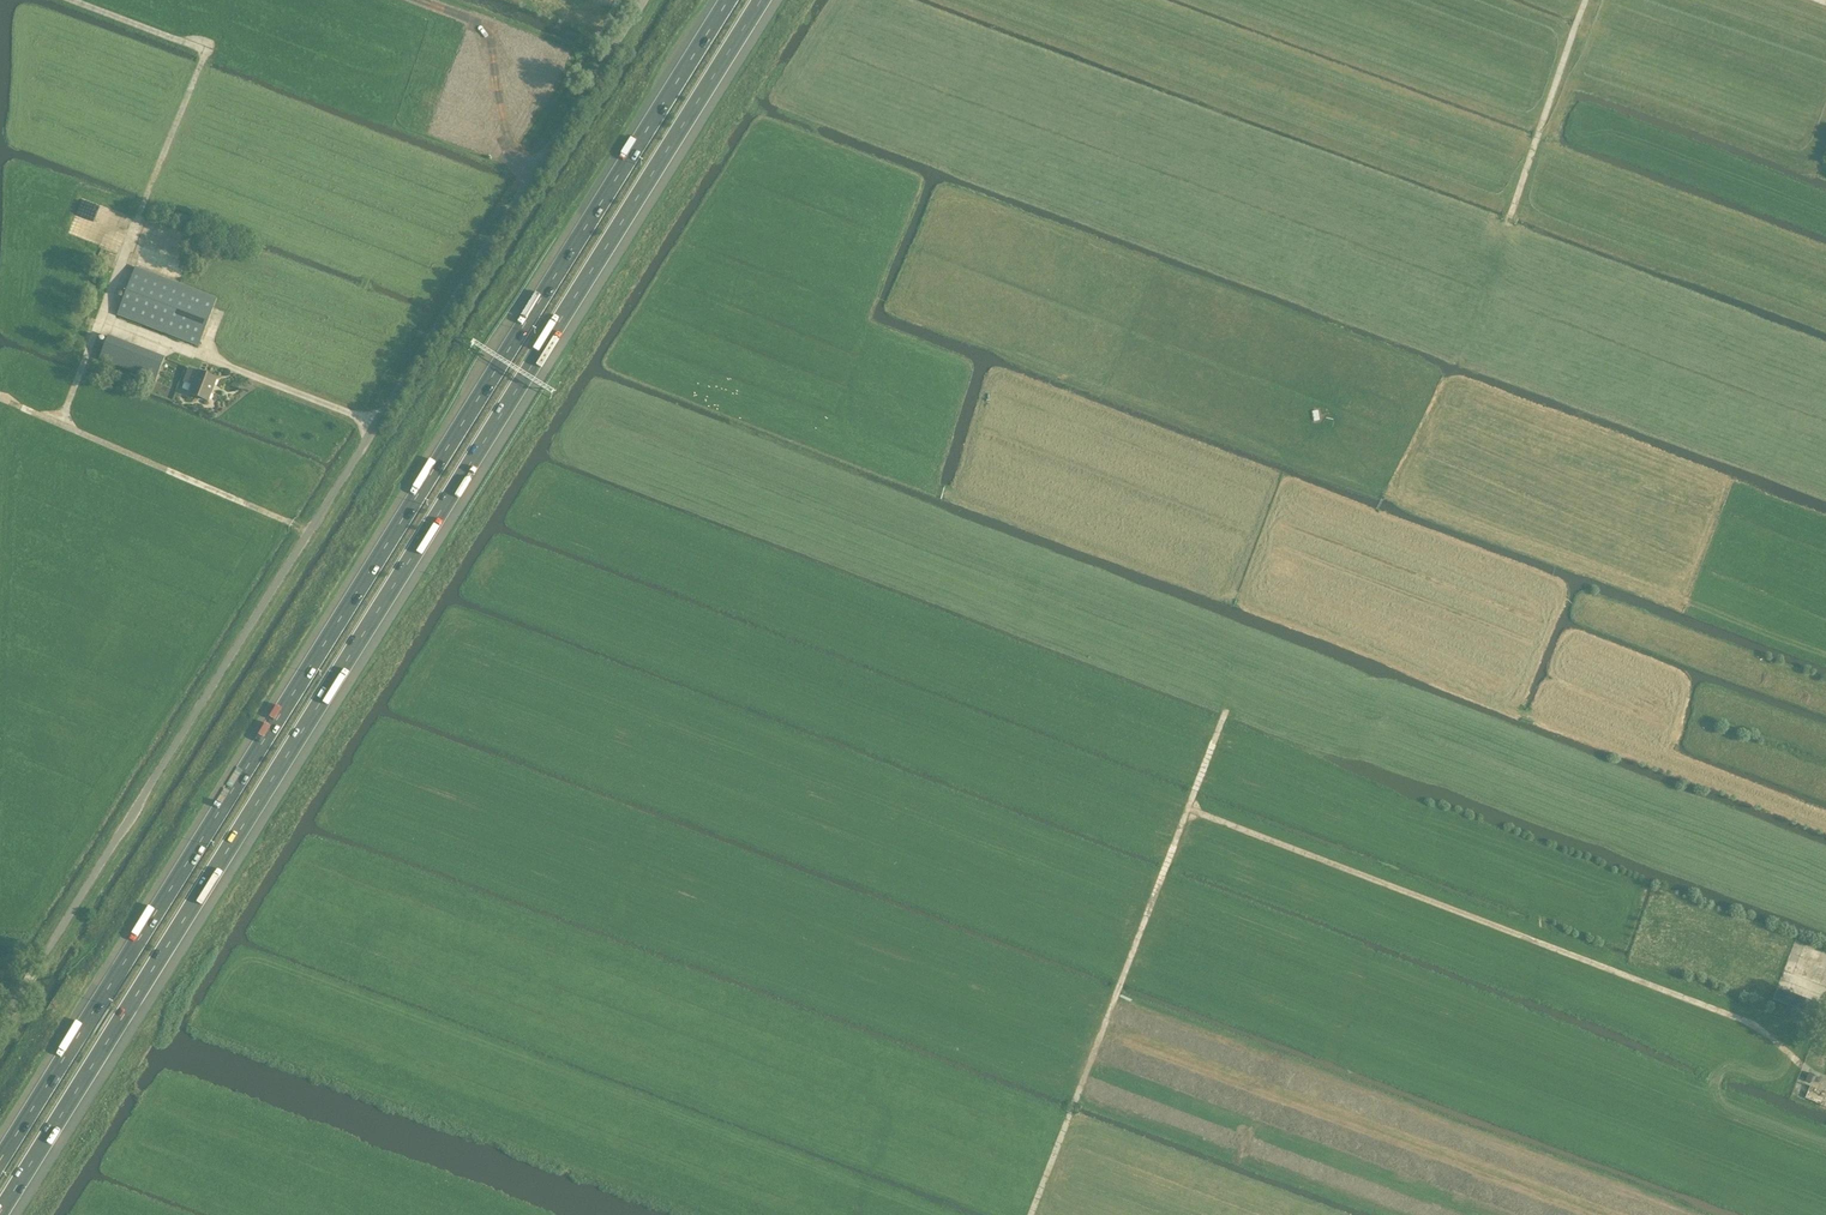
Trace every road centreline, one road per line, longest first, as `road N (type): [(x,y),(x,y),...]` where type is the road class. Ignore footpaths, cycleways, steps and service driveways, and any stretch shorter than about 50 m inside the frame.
road 1 (motorway): [(0,1212),(761,0)]
road 2 (motorway): [(728,0),(0,1160)]
road 3 (unclassified): [(0,1029),(649,0)]
road 4 (track): [(1825,1079),(1756,1021),(1186,803)]
road 5 (track): [(1026,1214),(1222,706)]
road 6 (track): [(59,419),(205,49),(73,0)]
road 7 (track): [(313,533),(0,397)]
road 8 (track): [(1506,225),(1583,0)]

